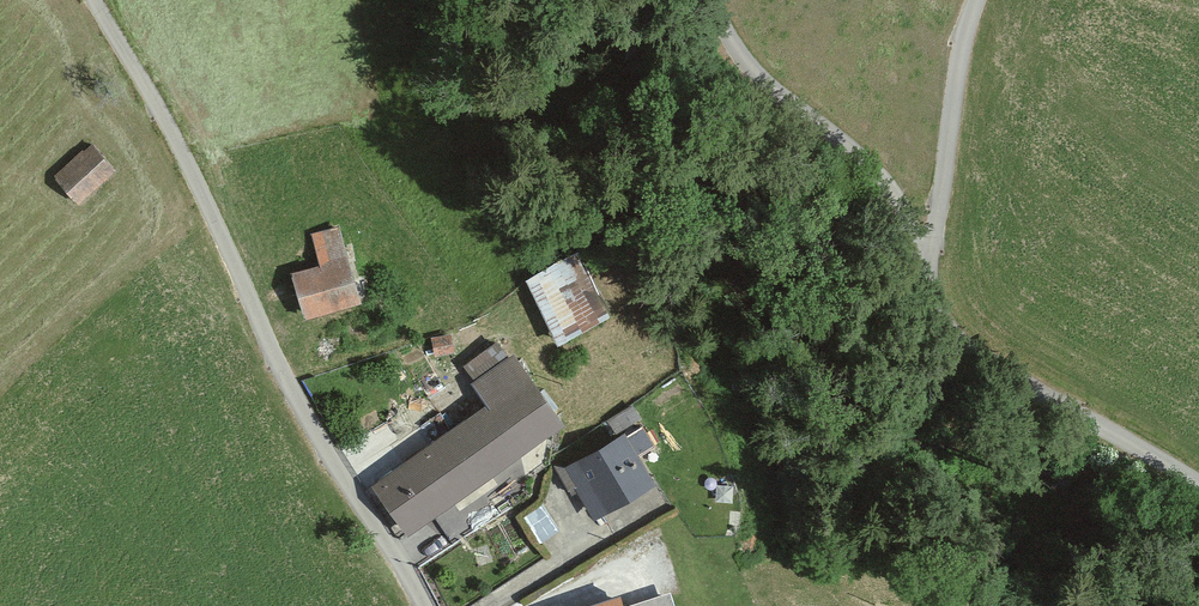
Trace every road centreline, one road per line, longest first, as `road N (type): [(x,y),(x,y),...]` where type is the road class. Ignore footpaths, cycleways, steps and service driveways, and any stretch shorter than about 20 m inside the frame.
road 1 (residential): [(425,605),(274,353),(98,0)]
road 2 (residential): [(923,307),(885,206),(780,91),(720,0)]
road 3 (residential): [(1198,493),(1154,454),(943,353),(923,307)]
road 4 (residential): [(923,307),(965,39),(983,0)]

